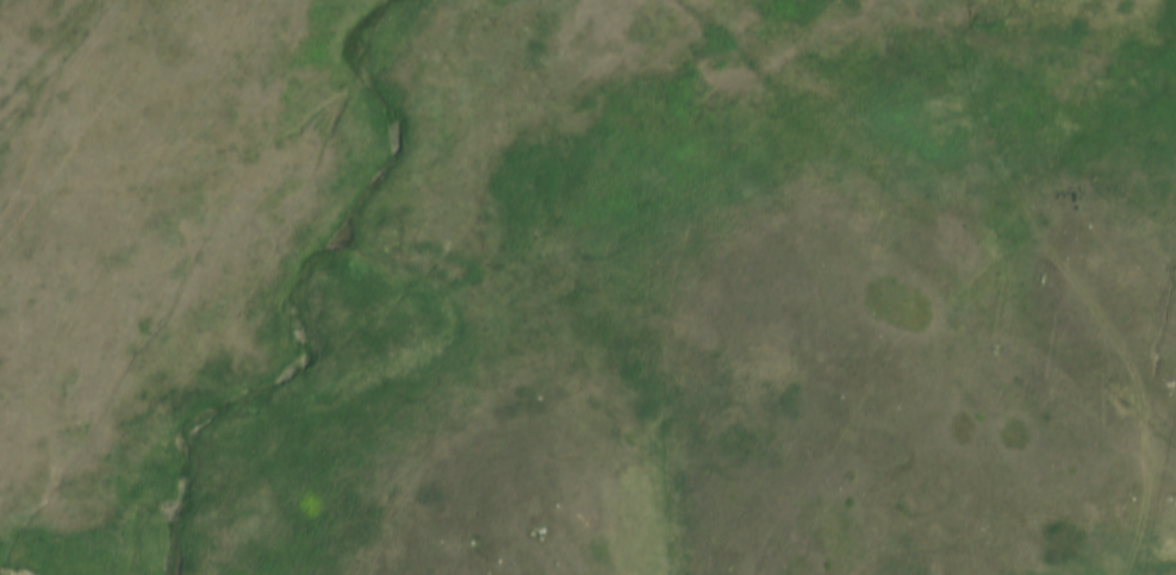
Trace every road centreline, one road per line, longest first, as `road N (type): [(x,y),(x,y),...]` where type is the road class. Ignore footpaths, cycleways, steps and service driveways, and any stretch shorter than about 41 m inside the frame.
road 1 (track): [(1126,574),(1141,387),(897,12)]
road 2 (track): [(890,0),(897,12),(1175,36)]
road 3 (track): [(0,166),(154,0)]

